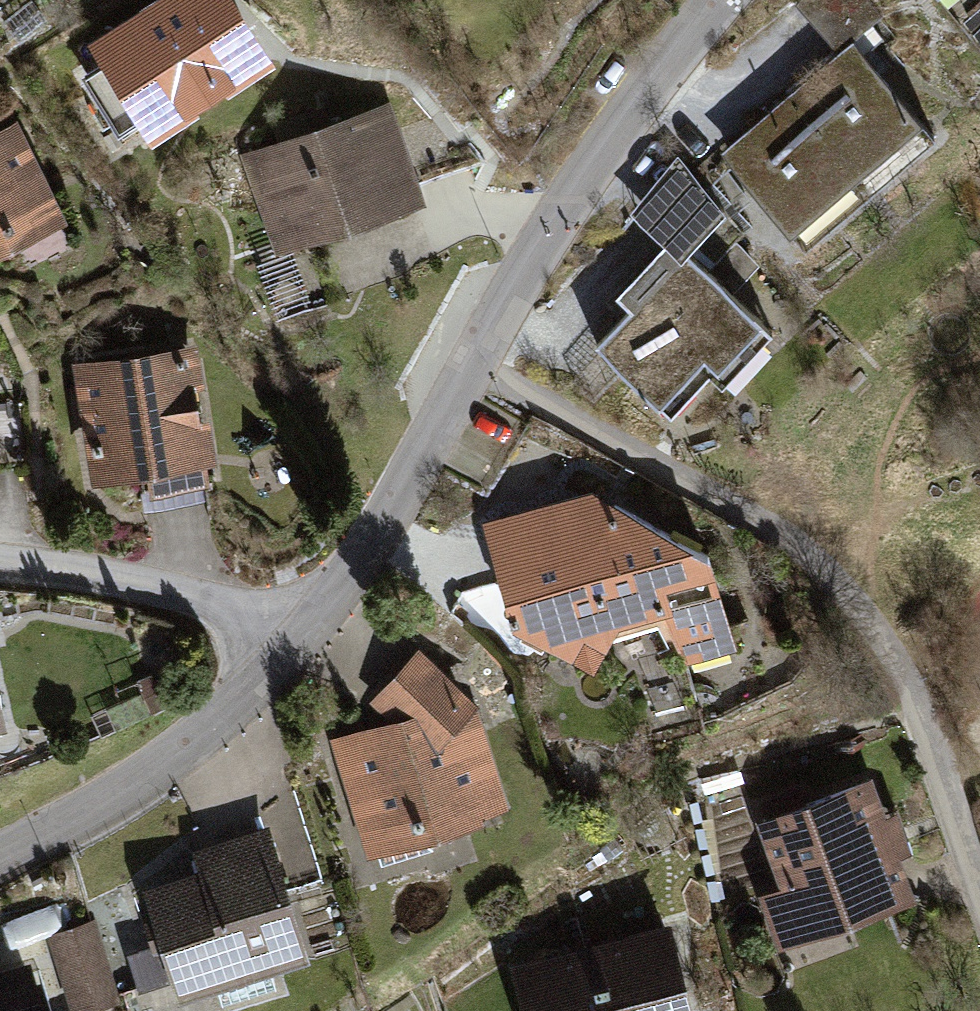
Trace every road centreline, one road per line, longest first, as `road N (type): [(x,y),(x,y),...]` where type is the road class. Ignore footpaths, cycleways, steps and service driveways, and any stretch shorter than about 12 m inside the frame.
road 1 (residential): [(0,857),(182,748),(310,631),(350,578),(556,218),(718,0)]
road 2 (track): [(471,363),(802,549),(900,660),(979,892)]

